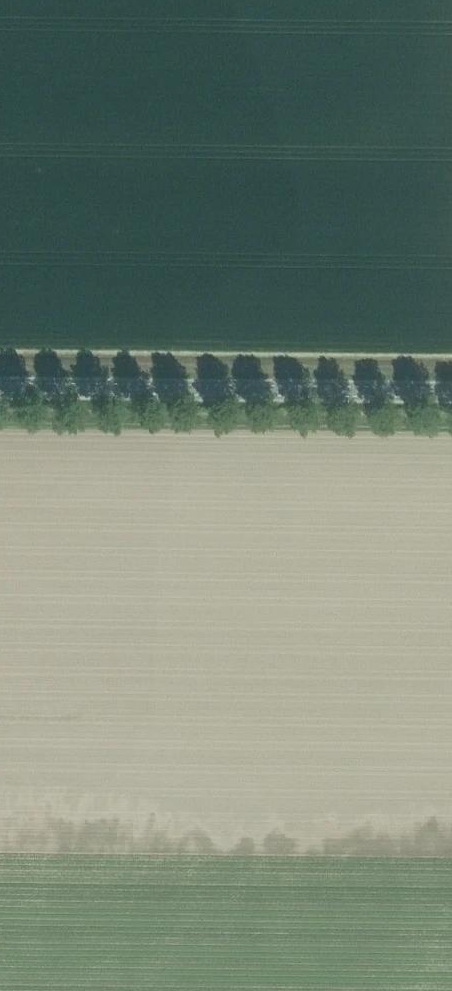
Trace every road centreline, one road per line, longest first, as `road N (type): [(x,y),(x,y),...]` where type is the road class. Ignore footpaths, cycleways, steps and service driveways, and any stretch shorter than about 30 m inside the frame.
road 1 (unclassified): [(451,393),(0,389)]

